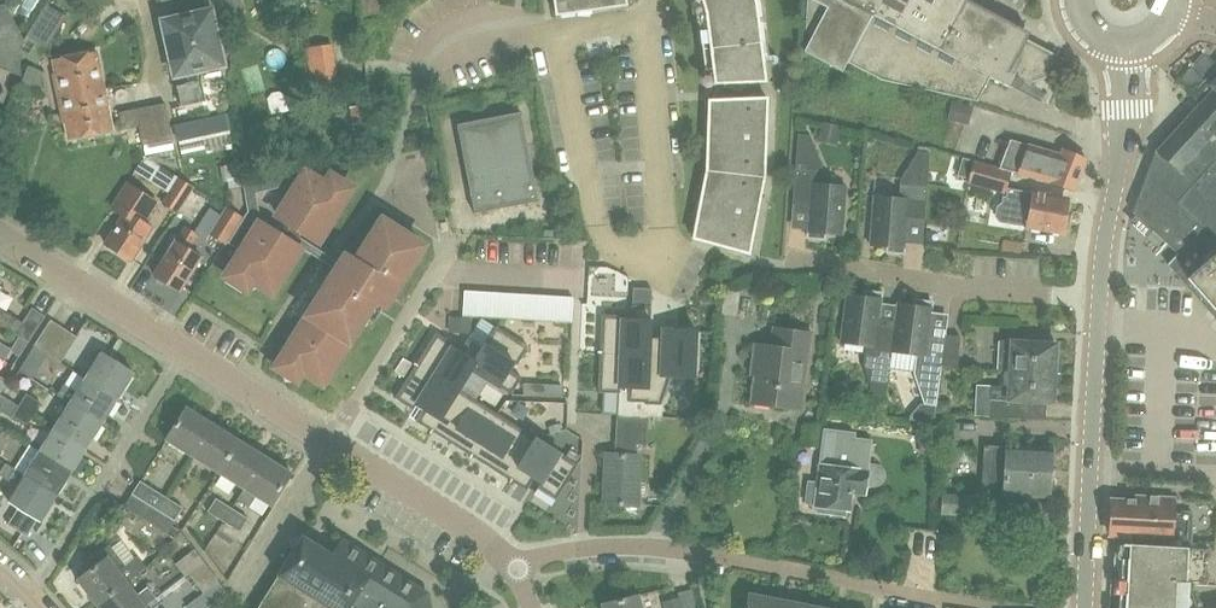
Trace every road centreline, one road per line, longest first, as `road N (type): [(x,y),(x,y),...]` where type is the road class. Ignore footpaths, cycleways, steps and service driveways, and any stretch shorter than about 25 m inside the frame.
road 1 (residential): [(652,25),(669,228),(666,249),(648,254),(611,250),(592,217),(563,57),(570,35)]
road 2 (residential): [(996,607),(697,556),(582,549)]
road 3 (residential): [(327,440),(443,265),(585,272)]
road 4 (residential): [(789,264),(1100,296)]
road 5 (tertiary): [(1085,607),(1100,296)]
road 6 (residential): [(32,602),(187,353)]
road 7 (tertiary): [(1100,296),(1123,145),(1124,42)]
road 8 (residential): [(516,568),(481,535),(327,440)]
road 9 (residential): [(187,353),(0,232)]
road 10 (residential): [(327,440),(187,353)]

